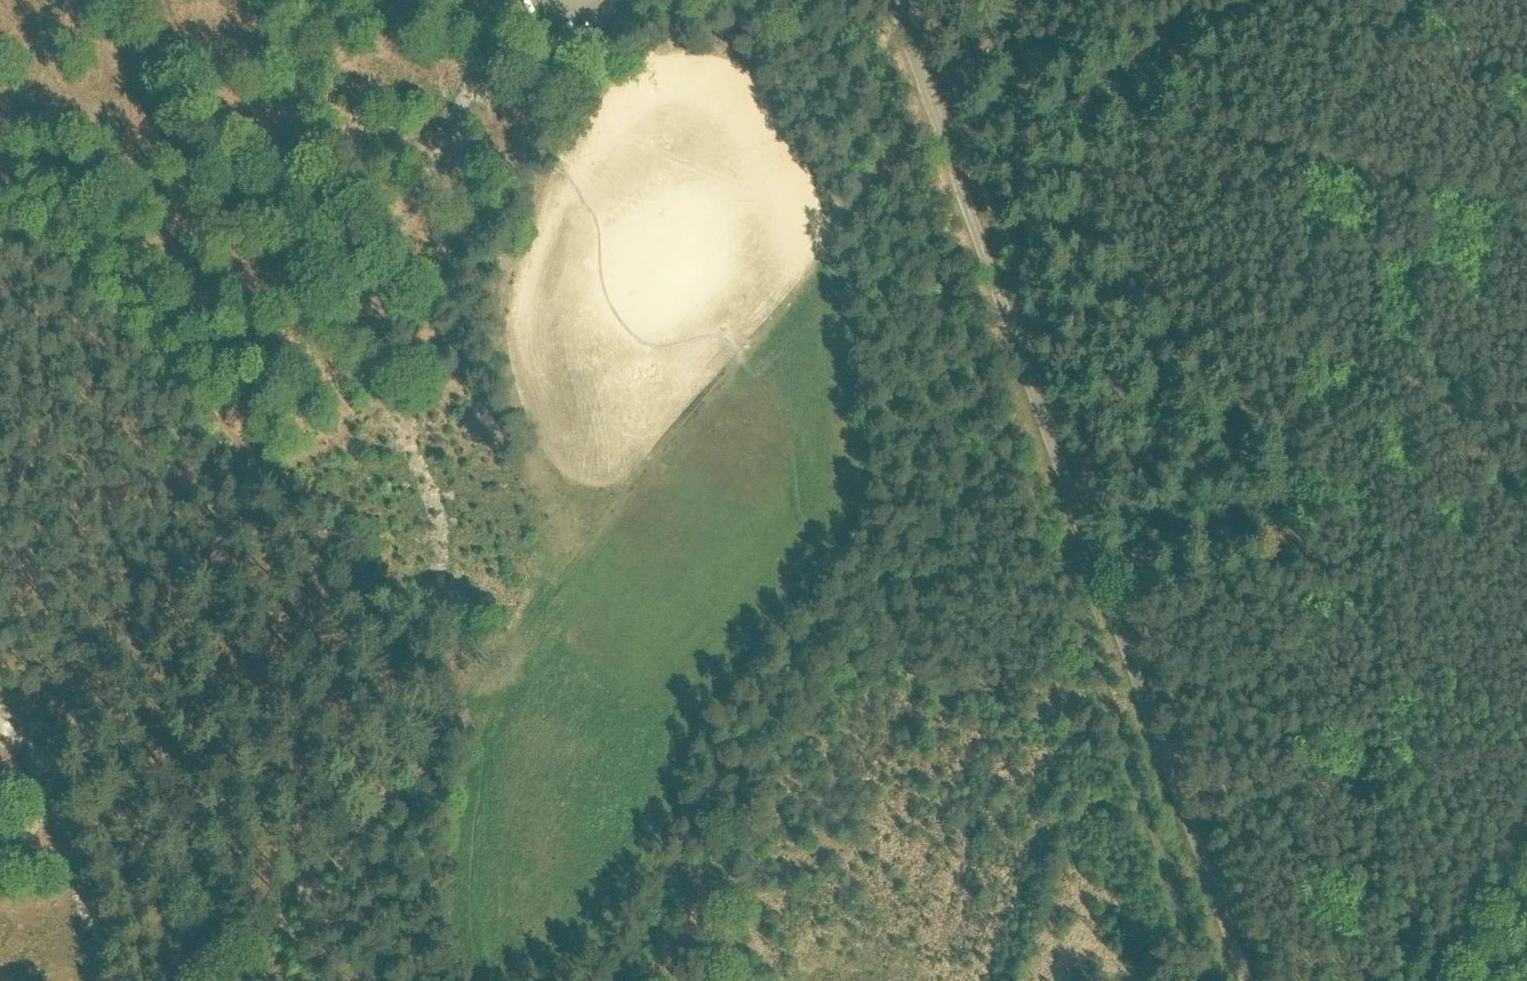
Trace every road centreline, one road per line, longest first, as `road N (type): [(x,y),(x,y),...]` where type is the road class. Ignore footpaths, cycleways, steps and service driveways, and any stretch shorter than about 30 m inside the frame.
road 1 (unclassified): [(1247,980),(893,0)]
road 2 (track): [(386,380),(377,310),(436,160),(487,75)]
road 3 (track): [(92,980),(81,893),(33,762)]
road 4 (track): [(1006,0),(932,110)]

